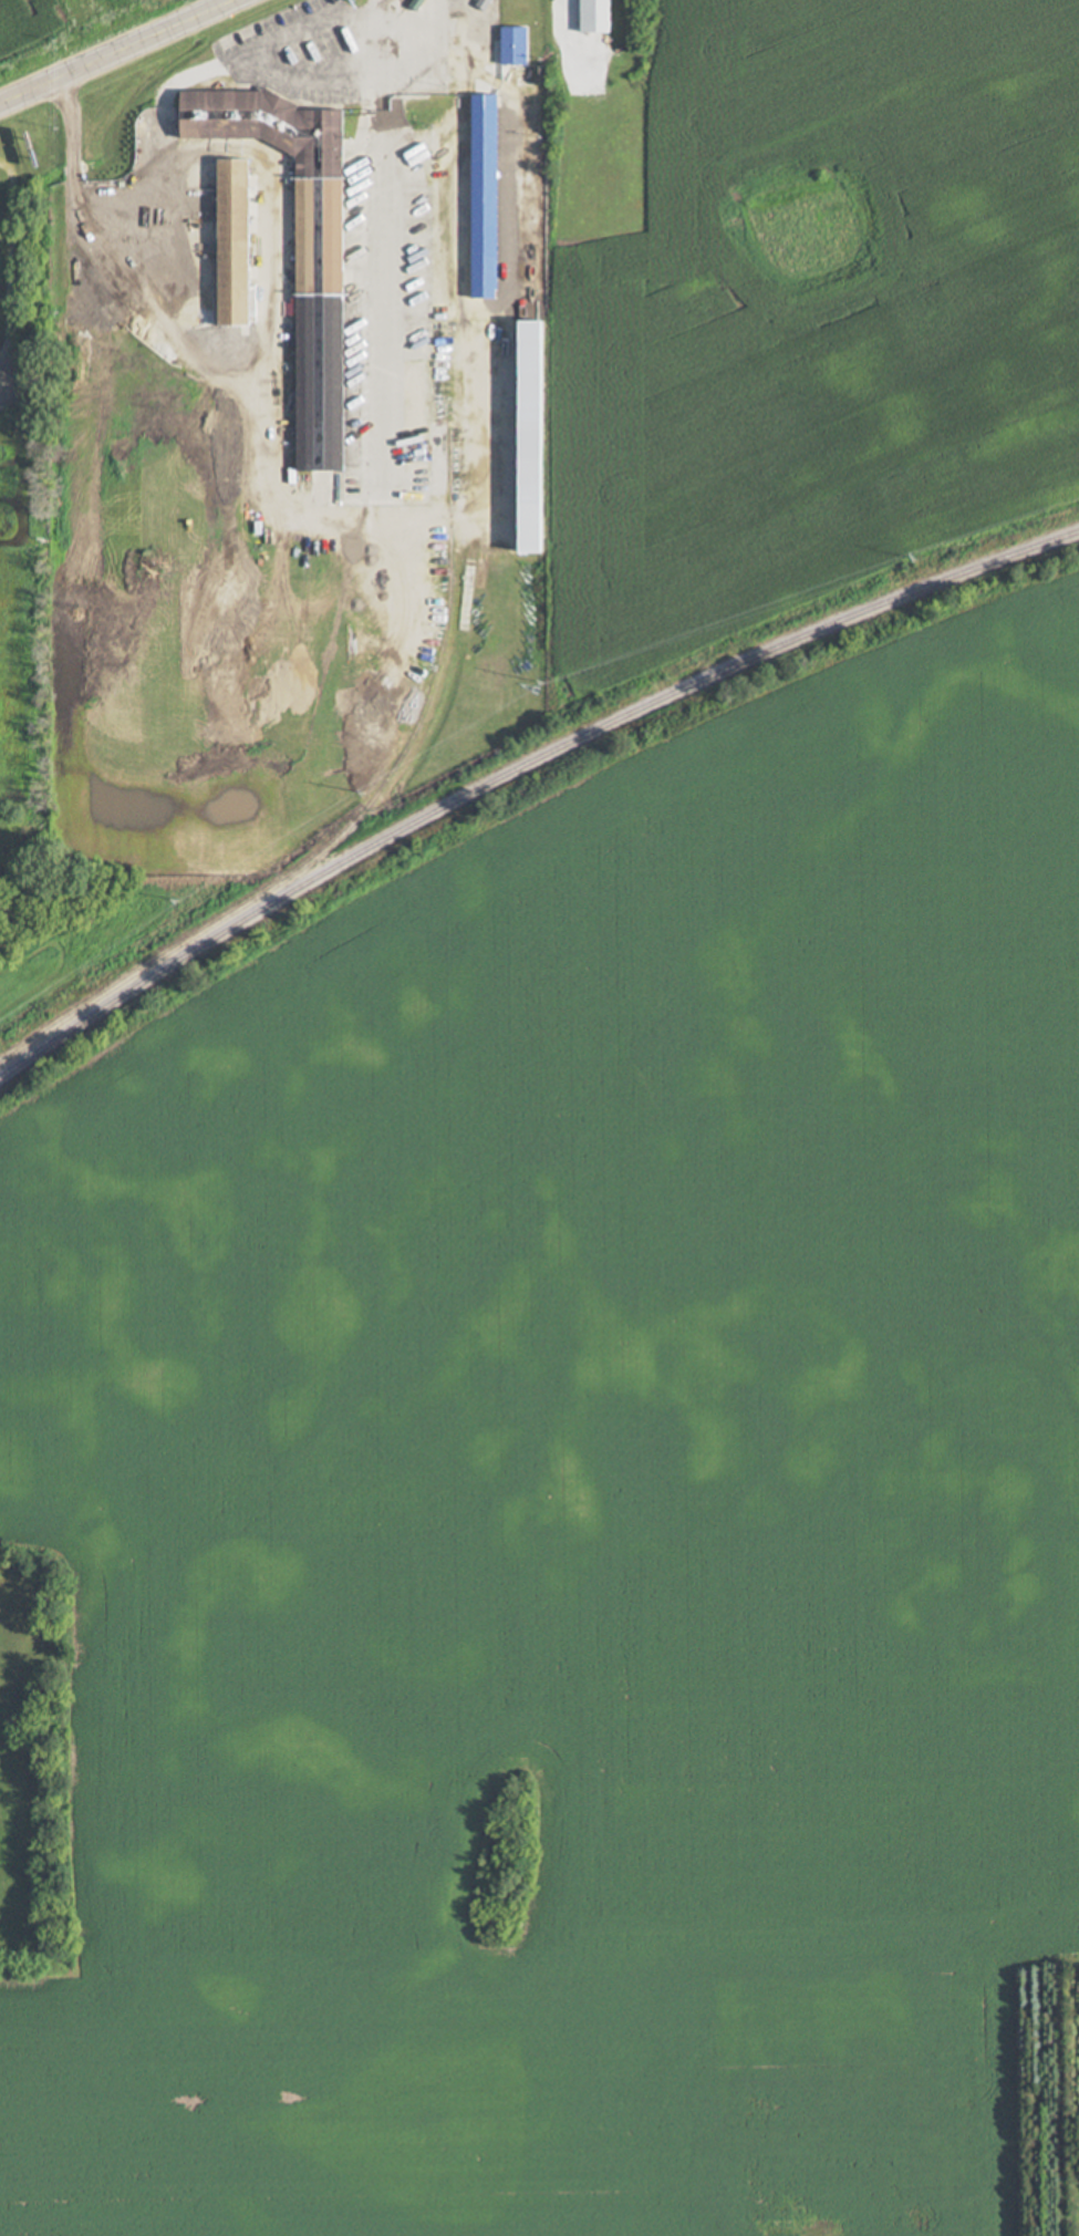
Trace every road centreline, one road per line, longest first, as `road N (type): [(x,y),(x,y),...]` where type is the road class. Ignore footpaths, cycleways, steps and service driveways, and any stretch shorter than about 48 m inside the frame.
road 1 (primary): [(0,116),(262,0)]

